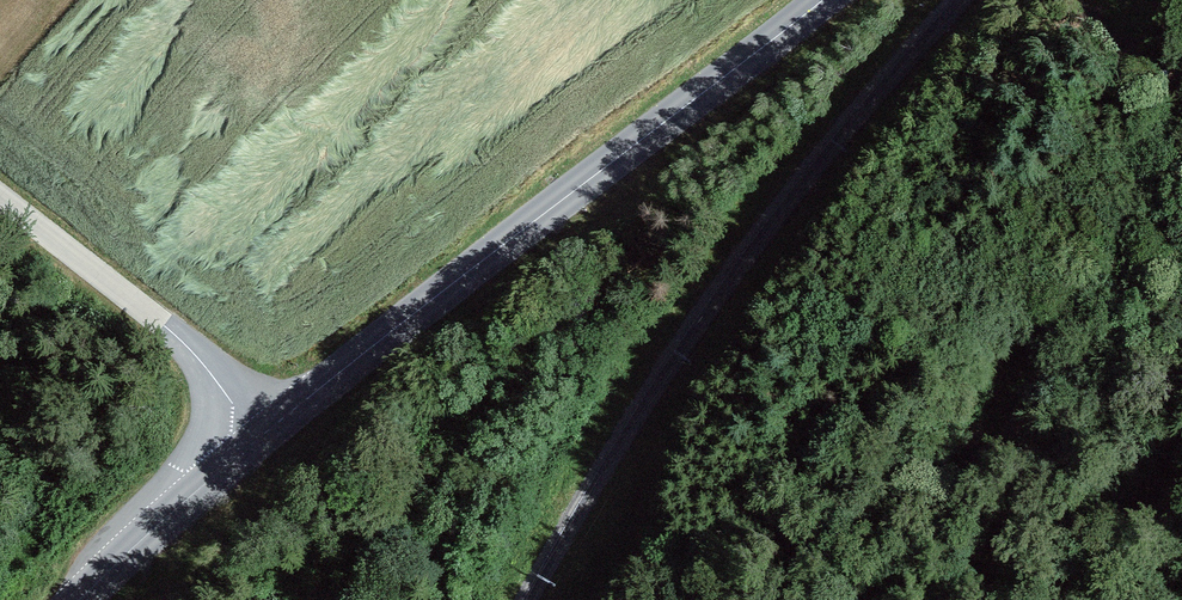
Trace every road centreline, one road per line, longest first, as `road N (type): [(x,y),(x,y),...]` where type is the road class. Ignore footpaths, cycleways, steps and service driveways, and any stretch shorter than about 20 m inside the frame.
road 1 (secondary): [(81,599),(284,419),(832,0)]
road 2 (track): [(1181,102),(1120,227),(951,413),(842,599)]
road 3 (track): [(0,196),(284,419)]

